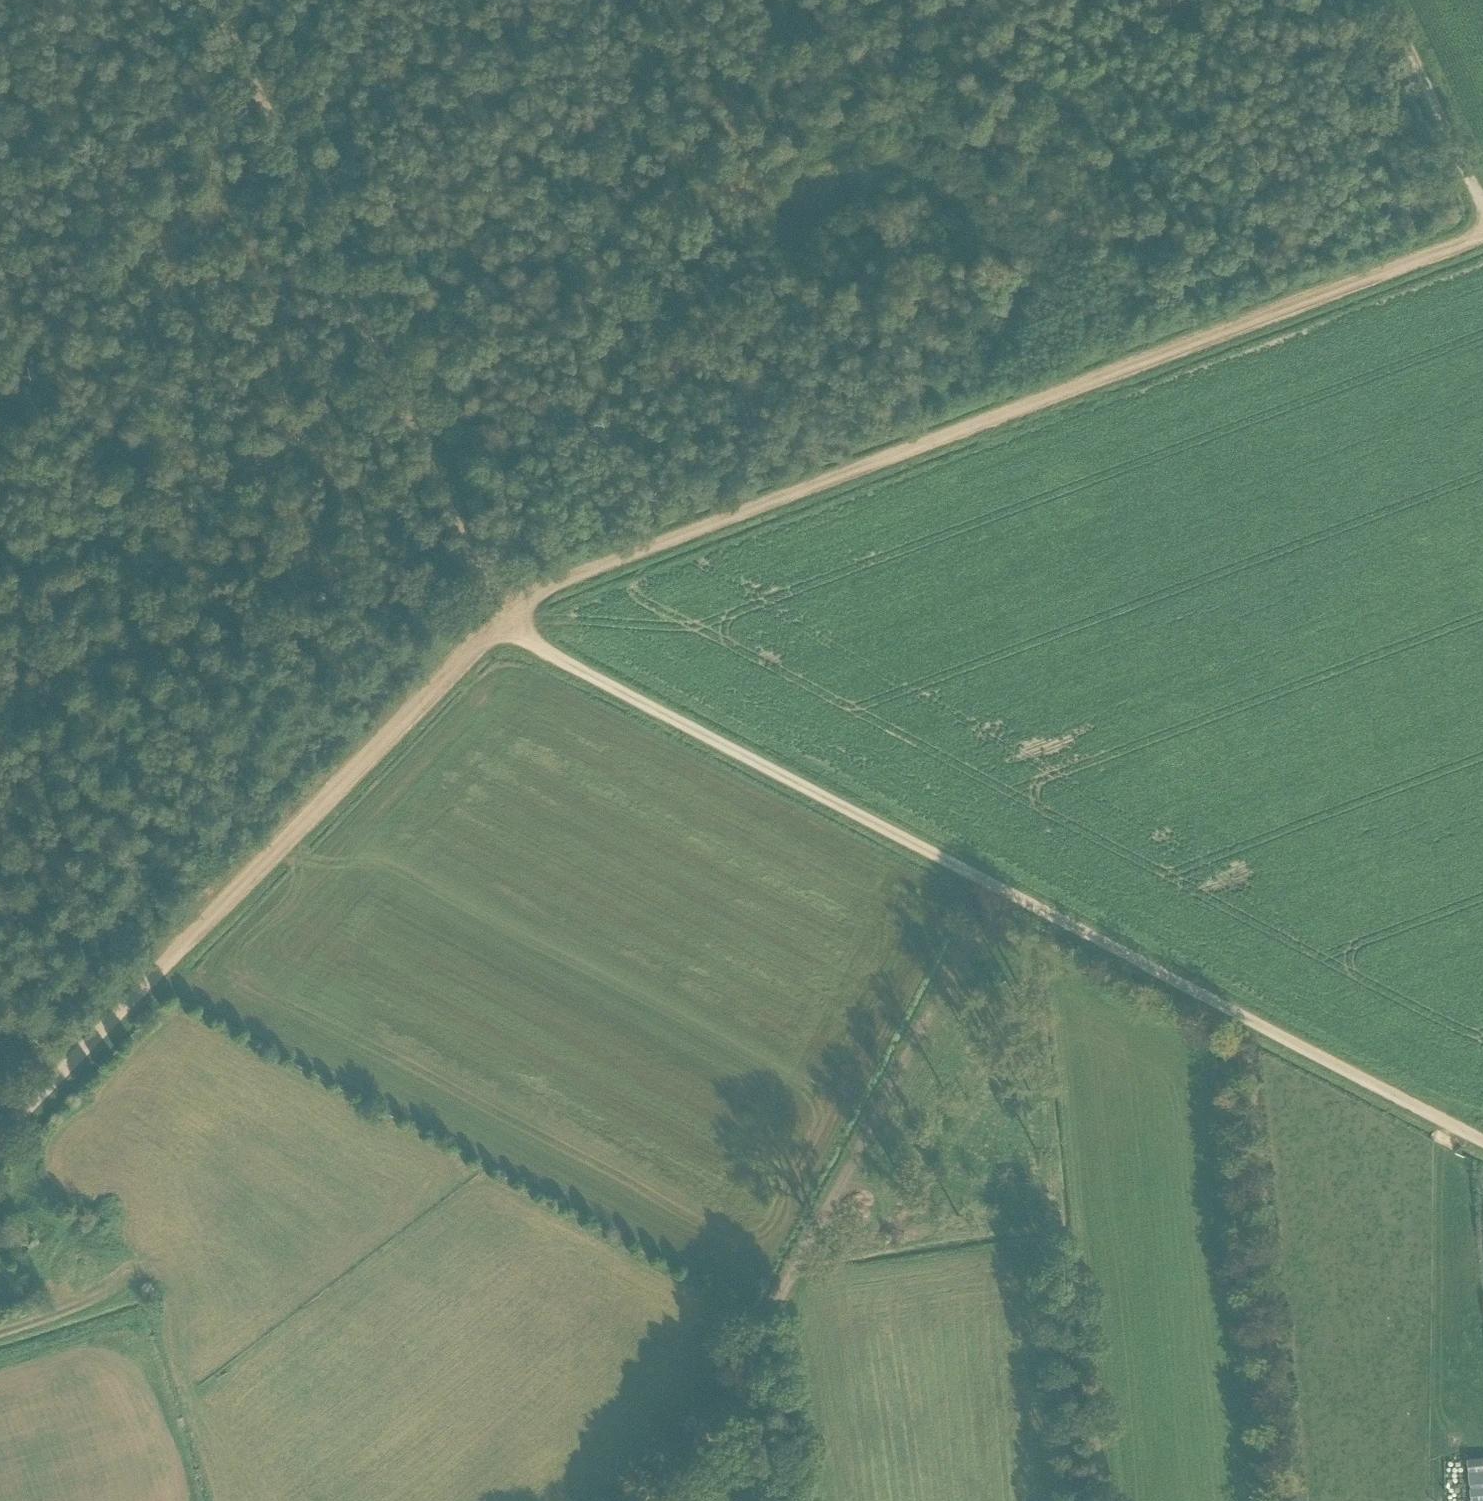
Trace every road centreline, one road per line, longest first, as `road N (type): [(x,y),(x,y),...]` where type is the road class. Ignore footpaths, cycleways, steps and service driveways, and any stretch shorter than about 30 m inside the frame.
road 1 (track): [(1482,1139),(517,638),(503,620)]
road 2 (track): [(503,620),(558,582),(1482,236)]
road 3 (track): [(0,1130),(503,620)]
road 4 (track): [(216,0),(503,620)]
road 5 (track): [(1482,204),(1385,0)]

